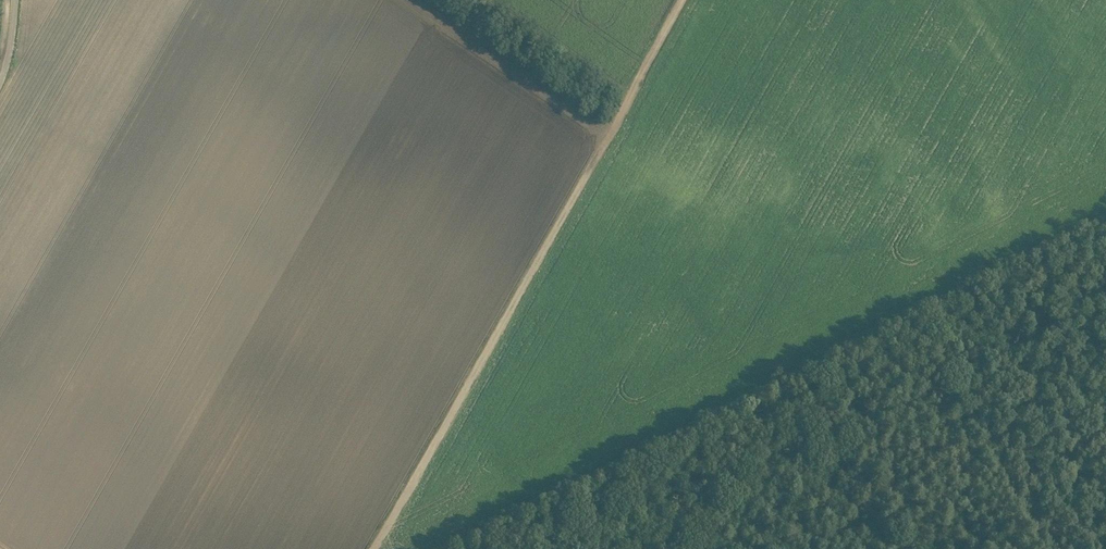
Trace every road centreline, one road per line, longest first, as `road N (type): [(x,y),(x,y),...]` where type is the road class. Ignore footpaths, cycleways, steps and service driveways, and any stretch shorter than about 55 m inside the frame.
road 1 (track): [(371,548),(681,0)]

